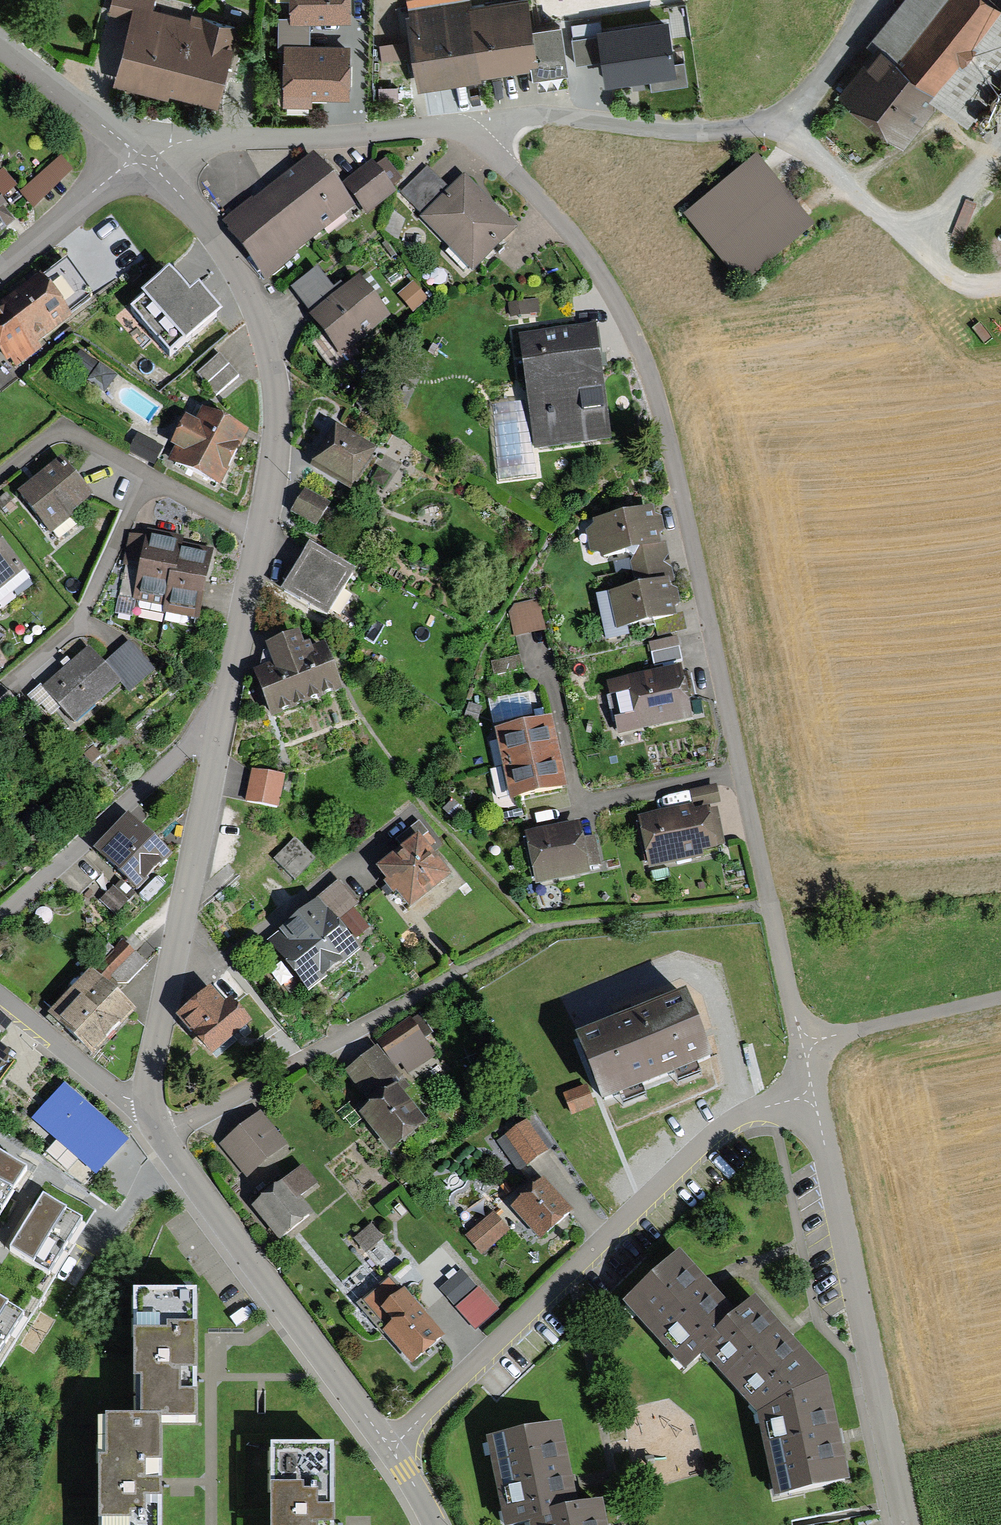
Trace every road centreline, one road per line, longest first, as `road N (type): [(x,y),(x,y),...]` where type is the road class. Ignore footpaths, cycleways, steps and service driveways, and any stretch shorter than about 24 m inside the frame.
road 1 (residential): [(815,1094),(644,361),(580,246),(472,134)]
road 2 (residential): [(391,1456),(183,1174),(145,1106),(225,708)]
road 3 (residential): [(815,1094),(733,1114),(391,1456)]
road 4 (residential): [(472,134),(541,115),(696,133),(782,118),(816,87),(867,0)]
road 5 (residential): [(905,1524),(815,1094)]
road 6 (residential): [(261,538),(277,443),(267,346),(221,243),(139,155)]
road 7 (residential): [(472,134),(435,127),(191,140),(139,155)]
road 8 (residential): [(225,708),(0,913)]
road 9 (track): [(782,118),(943,270),(971,284),(1000,282)]
road 10 (residential): [(147,474),(81,617),(0,688)]
road 11 (track): [(804,1045),(1000,1000)]
road 12 (residential): [(139,155),(0,43)]
road 13 (residential): [(139,155),(0,266)]
road 14 (residential): [(225,708),(261,538)]
road 15 (residential): [(147,474),(59,434),(0,475)]
road 16 (residential): [(261,538),(147,474)]

